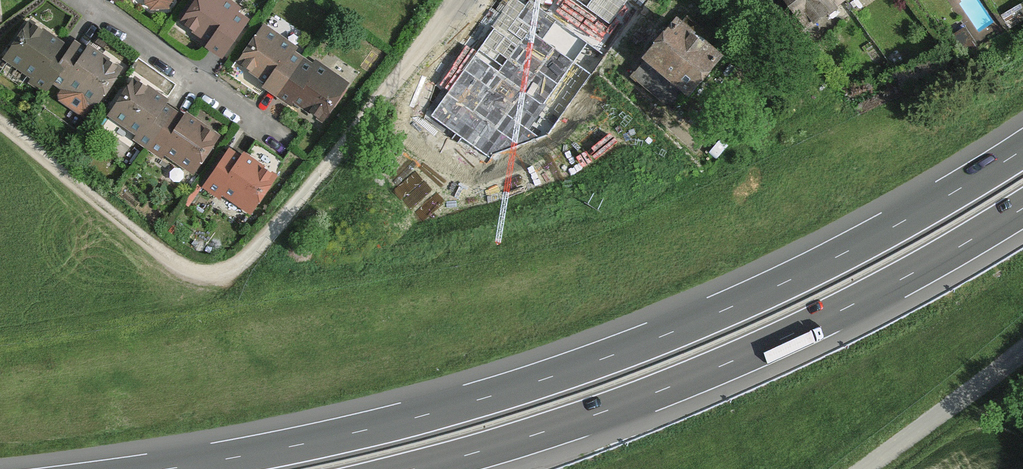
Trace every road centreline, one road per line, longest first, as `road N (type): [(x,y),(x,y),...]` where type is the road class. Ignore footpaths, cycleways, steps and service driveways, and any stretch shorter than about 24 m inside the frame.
road 1 (motorway): [(1022,148),(825,261),(581,364),(400,419),(152,468)]
road 2 (motorway): [(421,468),(694,379),(932,265),(1022,209)]
road 3 (residential): [(89,0),(288,142)]
road 4 (residential): [(1022,350),(865,468)]

